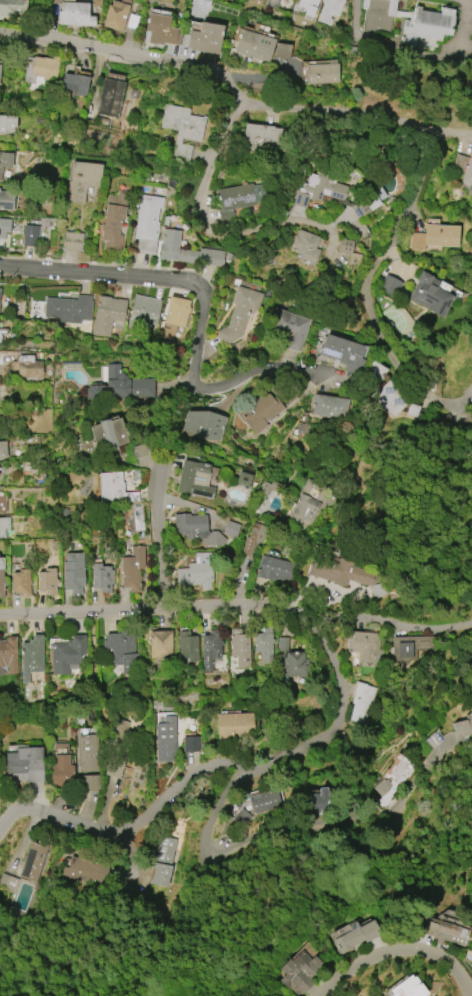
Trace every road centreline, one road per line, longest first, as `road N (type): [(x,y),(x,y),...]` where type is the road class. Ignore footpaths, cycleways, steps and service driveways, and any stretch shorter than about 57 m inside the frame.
road 1 (residential): [(0,831),(26,809),(115,833),(139,825),(189,775),(223,764),(300,763),(344,711),(330,643),(290,607)]
road 2 (residential): [(0,36),(215,71),(227,80),(224,99),(356,112),(471,137)]
road 3 (residential): [(0,265),(192,282),(204,298),(194,392),(281,368),(328,379)]
road 4 (residential): [(0,613),(290,607)]
road 5 (residential): [(437,131),(365,293),(412,384)]
road 6 (residential): [(224,99),(200,206),(208,230),(234,234),(288,218),(329,236)]
road 7 (residential): [(321,995),(341,972),(387,950),(420,949),(454,962),(470,995)]
road 8 (residential): [(290,607),(411,631),(471,626)]
road 9 (residential): [(167,439),(154,609)]
road 10 (residential): [(199,855),(355,827)]
road 11 (residential): [(355,827),(471,759)]

